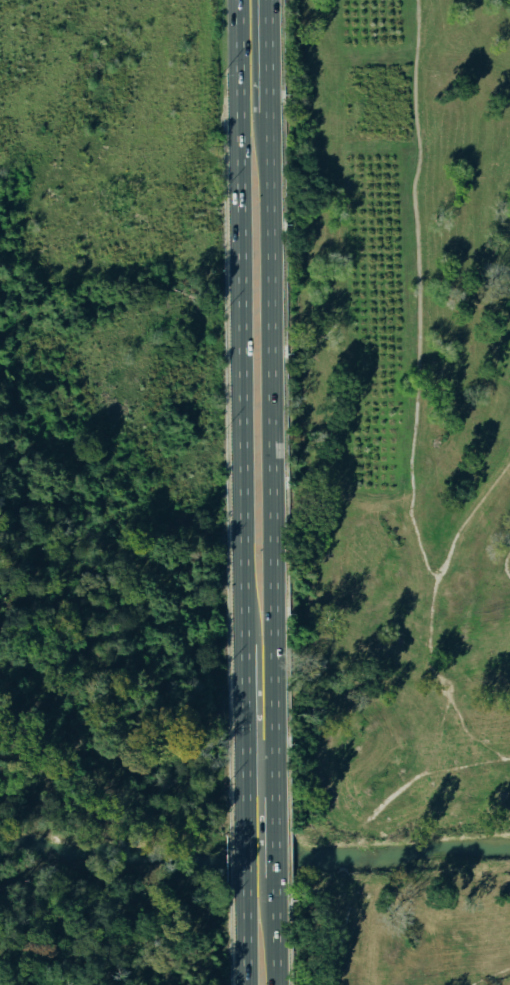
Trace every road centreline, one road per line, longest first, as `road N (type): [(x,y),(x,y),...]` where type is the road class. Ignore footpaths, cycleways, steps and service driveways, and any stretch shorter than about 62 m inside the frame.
road 1 (primary): [(269,761),(264,107)]
road 2 (primary): [(236,0),(240,599)]
road 3 (primary): [(240,599),(241,761)]

